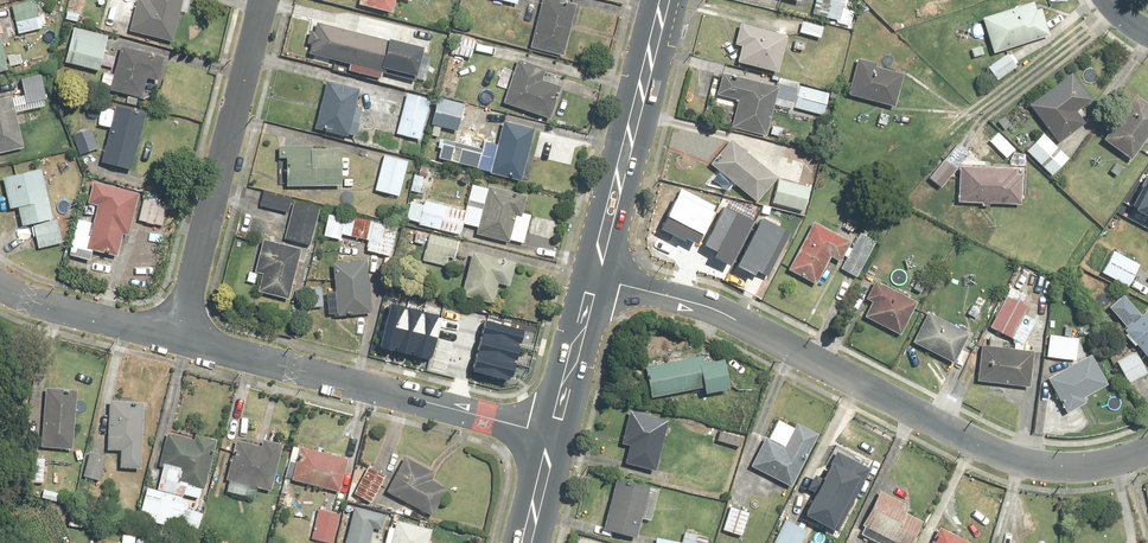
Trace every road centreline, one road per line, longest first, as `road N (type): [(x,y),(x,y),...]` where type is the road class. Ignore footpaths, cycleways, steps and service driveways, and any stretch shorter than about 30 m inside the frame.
road 1 (residential): [(598,278),(716,311),(992,452),(1046,467),(1097,464),(1147,446)]
road 2 (residential): [(553,433),(178,341)]
road 3 (residential): [(178,341),(264,0)]
road 4 (secondary): [(665,0),(598,278)]
road 5 (residential): [(178,341),(0,285)]
road 6 (secondary): [(598,278),(553,433)]

